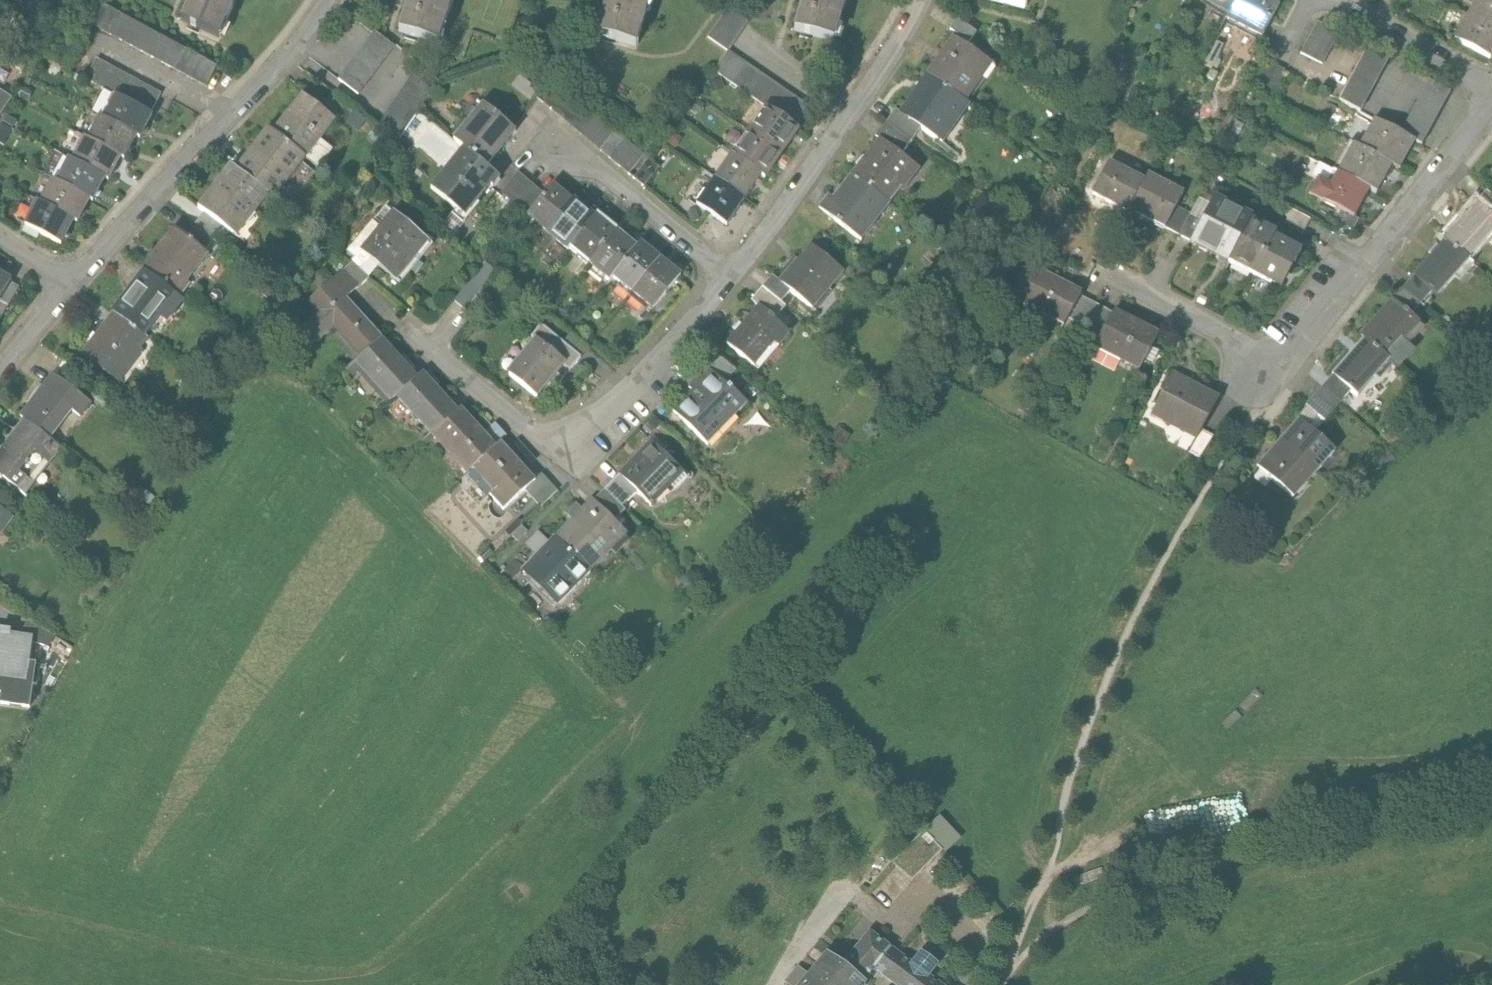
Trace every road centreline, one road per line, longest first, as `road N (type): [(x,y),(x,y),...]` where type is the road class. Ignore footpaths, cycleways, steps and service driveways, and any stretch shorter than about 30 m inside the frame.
road 1 (residential): [(1491,102),(1310,335),(1259,371),(1230,341),(1114,274)]
road 2 (residential): [(732,274),(584,445),(548,435),(495,399),(394,314)]
road 3 (residential): [(327,0),(273,71),(72,280)]
road 4 (residential): [(923,0),(732,274)]
road 5 (residential): [(732,274),(611,175),(554,144)]
road 6 (residential): [(1491,85),(1340,0)]

